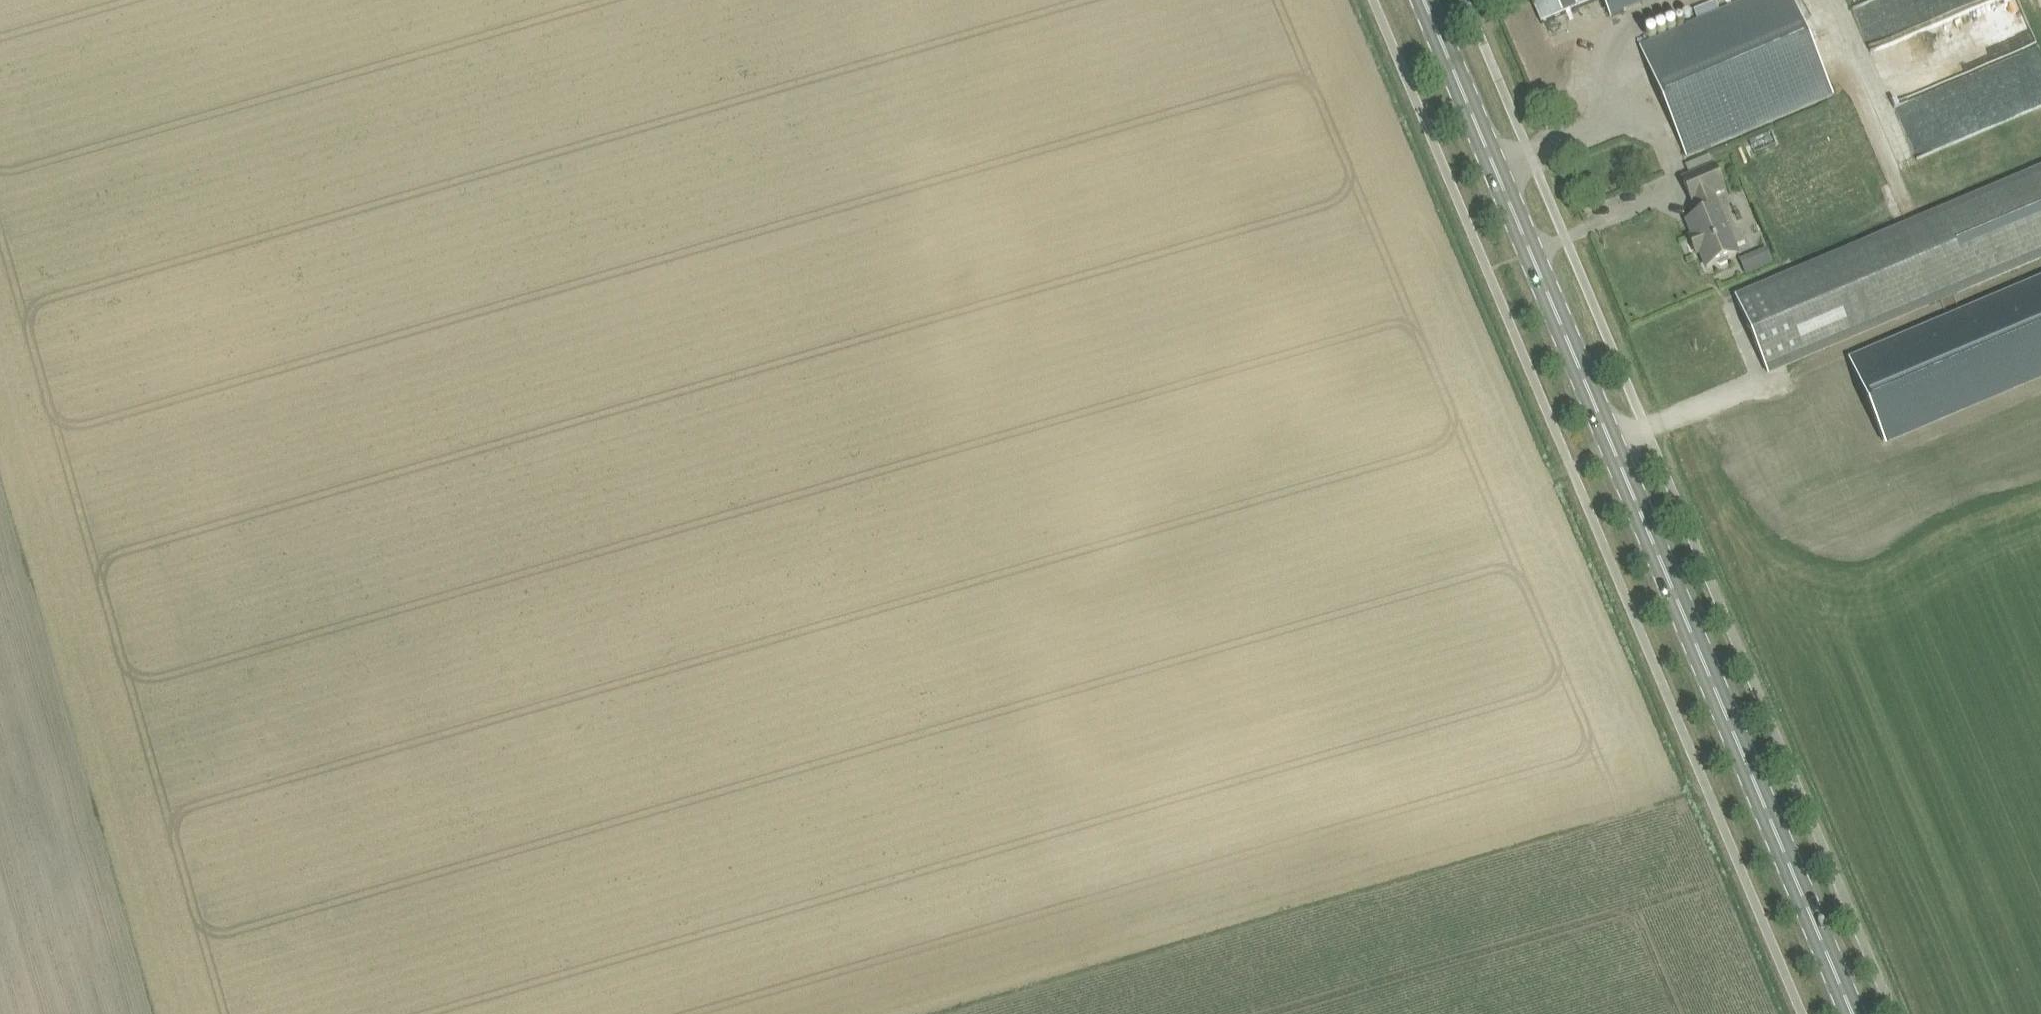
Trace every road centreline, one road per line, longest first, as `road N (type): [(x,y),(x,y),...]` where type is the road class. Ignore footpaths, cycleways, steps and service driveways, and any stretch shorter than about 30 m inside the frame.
road 1 (primary): [(1853,1013),(1425,0)]

